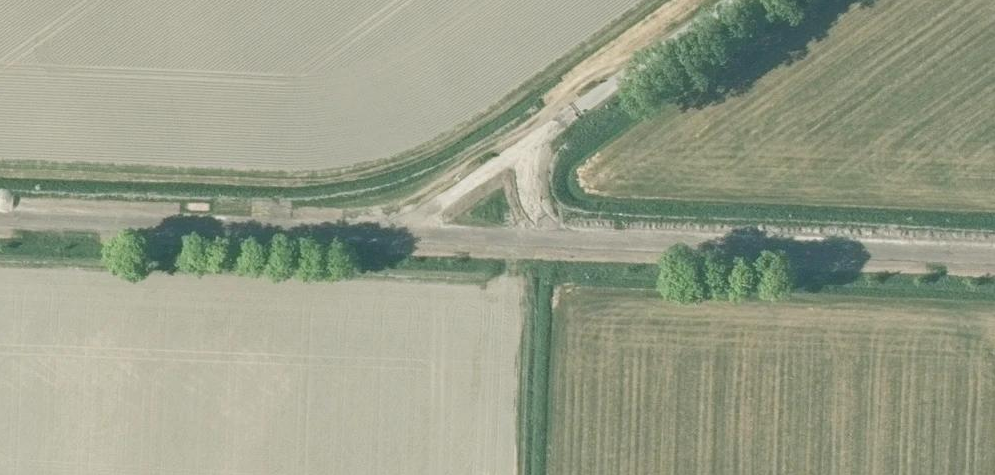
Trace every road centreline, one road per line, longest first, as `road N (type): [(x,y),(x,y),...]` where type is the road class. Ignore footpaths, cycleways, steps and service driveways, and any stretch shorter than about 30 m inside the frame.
road 1 (unclassified): [(994,259),(563,242)]
road 2 (unclassified): [(395,236),(0,221)]
road 3 (unclassified): [(536,138),(733,0)]
road 4 (unclassified): [(395,236),(536,138)]
road 5 (unclassified): [(563,242),(395,236)]

